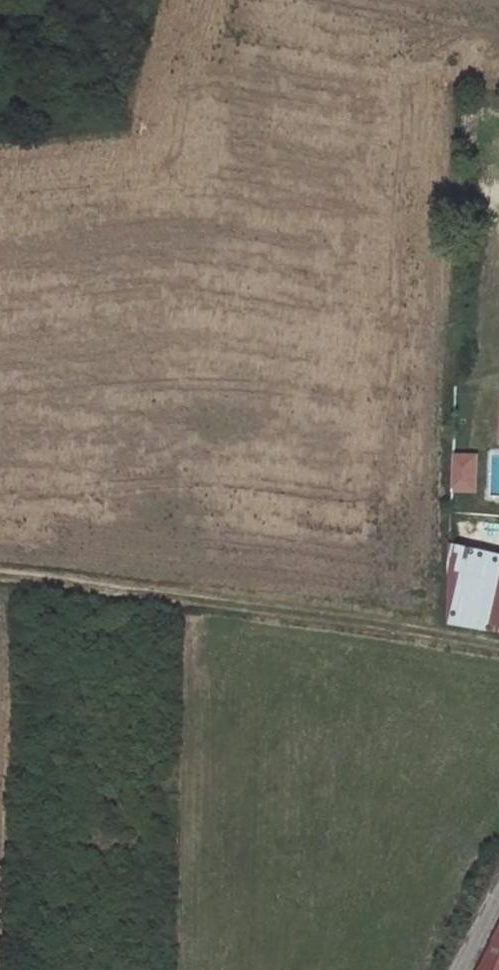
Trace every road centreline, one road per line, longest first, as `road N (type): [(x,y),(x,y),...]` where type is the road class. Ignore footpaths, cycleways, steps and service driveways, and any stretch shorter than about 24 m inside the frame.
road 1 (track): [(0,576),(326,616),(498,651)]

